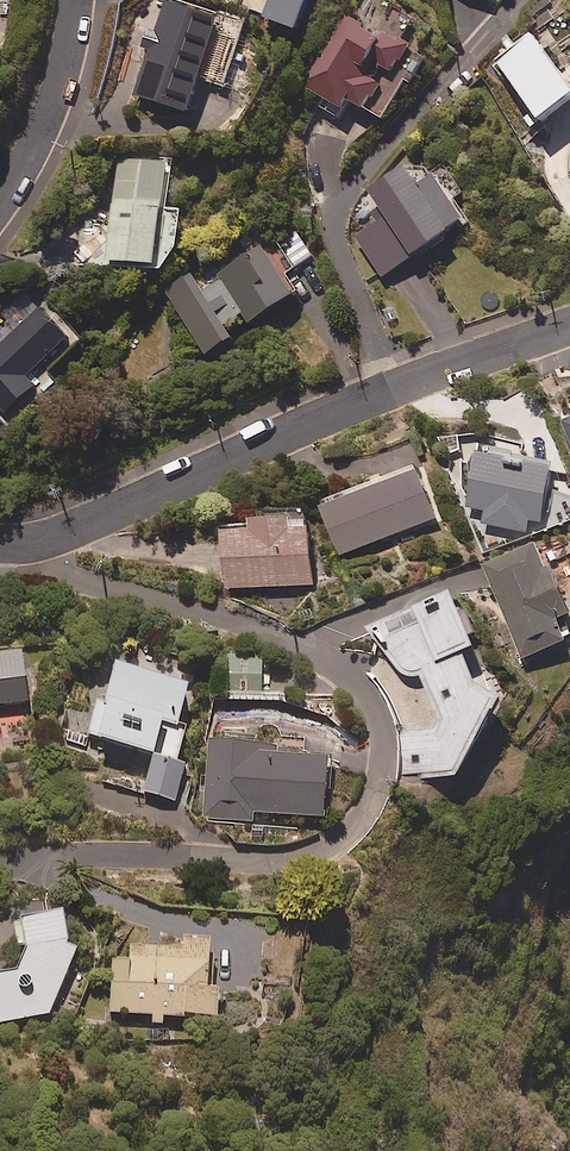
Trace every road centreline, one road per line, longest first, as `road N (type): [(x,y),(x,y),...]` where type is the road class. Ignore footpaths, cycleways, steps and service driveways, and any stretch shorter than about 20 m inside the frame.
road 1 (residential): [(569,323),(351,398),(52,539),(0,545)]
road 2 (residential): [(0,205),(51,113),(77,0)]

